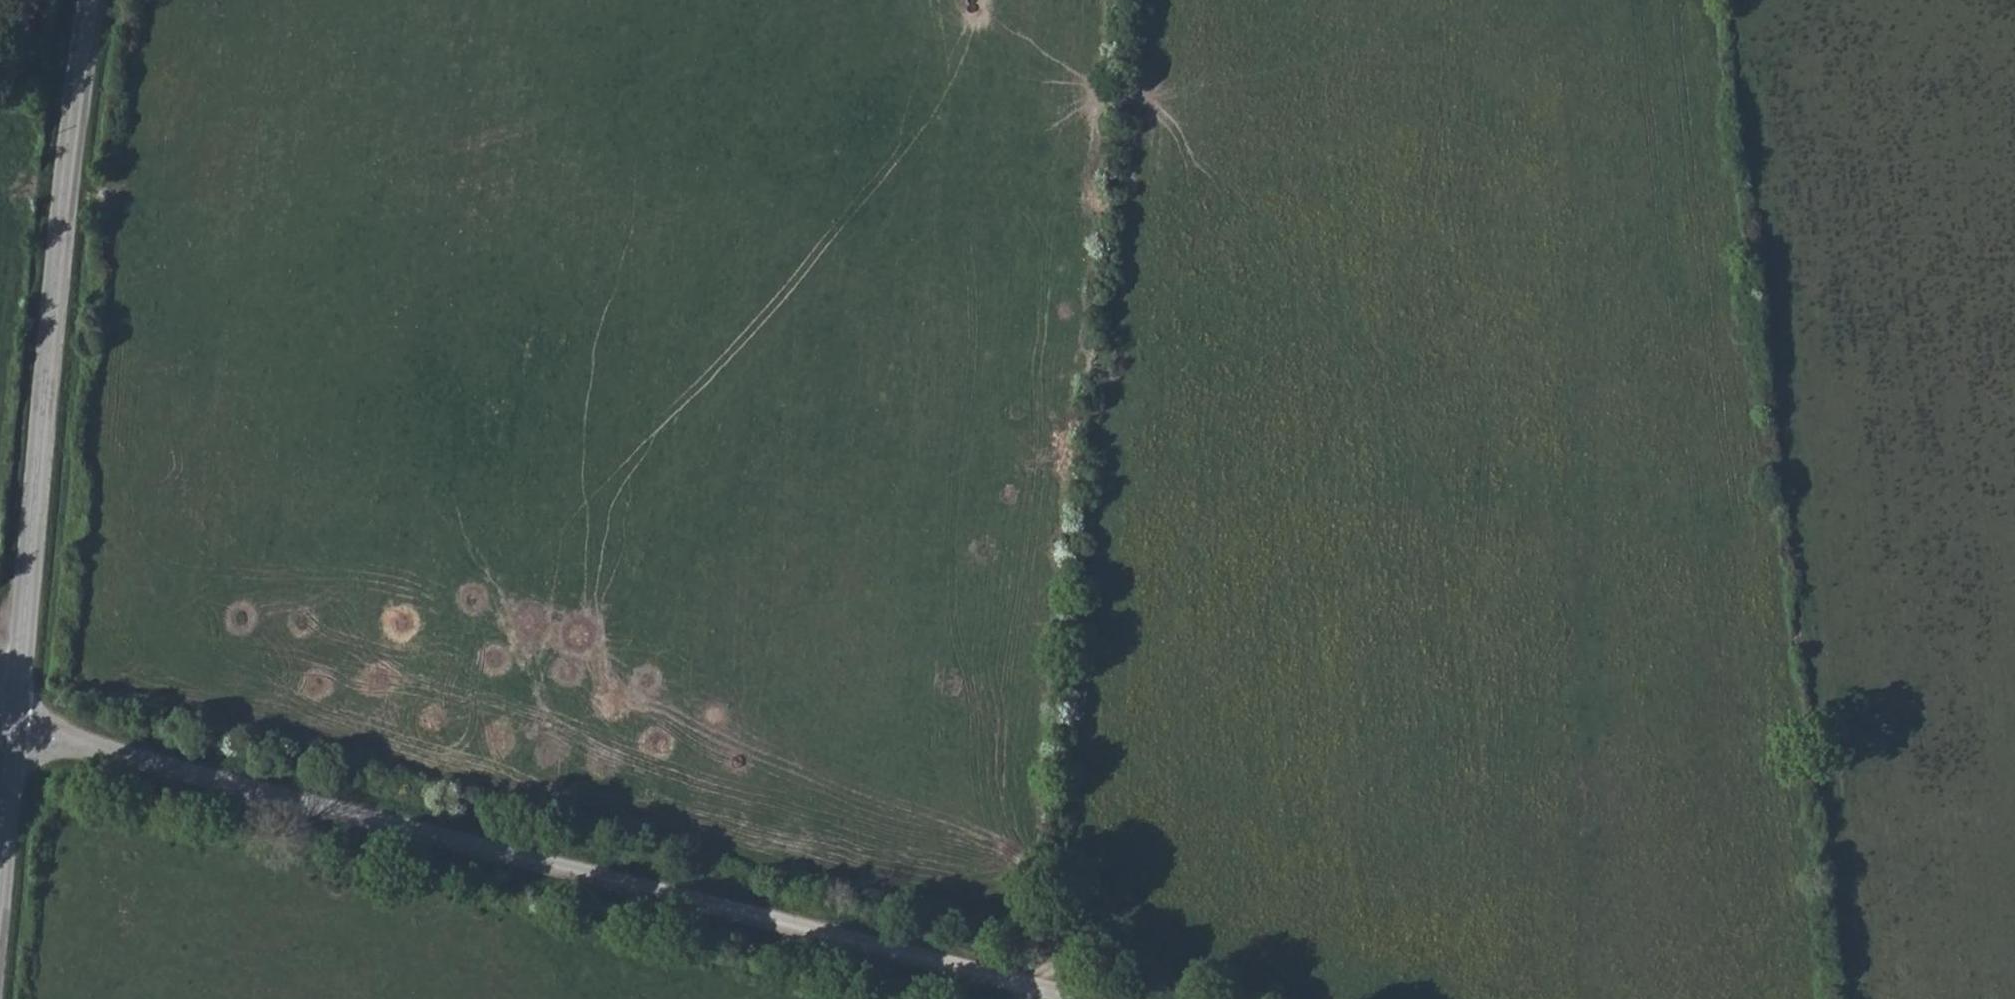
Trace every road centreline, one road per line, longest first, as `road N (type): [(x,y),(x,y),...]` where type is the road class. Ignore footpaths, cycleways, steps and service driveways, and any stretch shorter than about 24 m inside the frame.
road 1 (unclassified): [(1072,998),(16,731)]
road 2 (tertiary): [(20,699),(62,217),(94,0)]
road 3 (tertiary): [(0,875),(16,731)]

